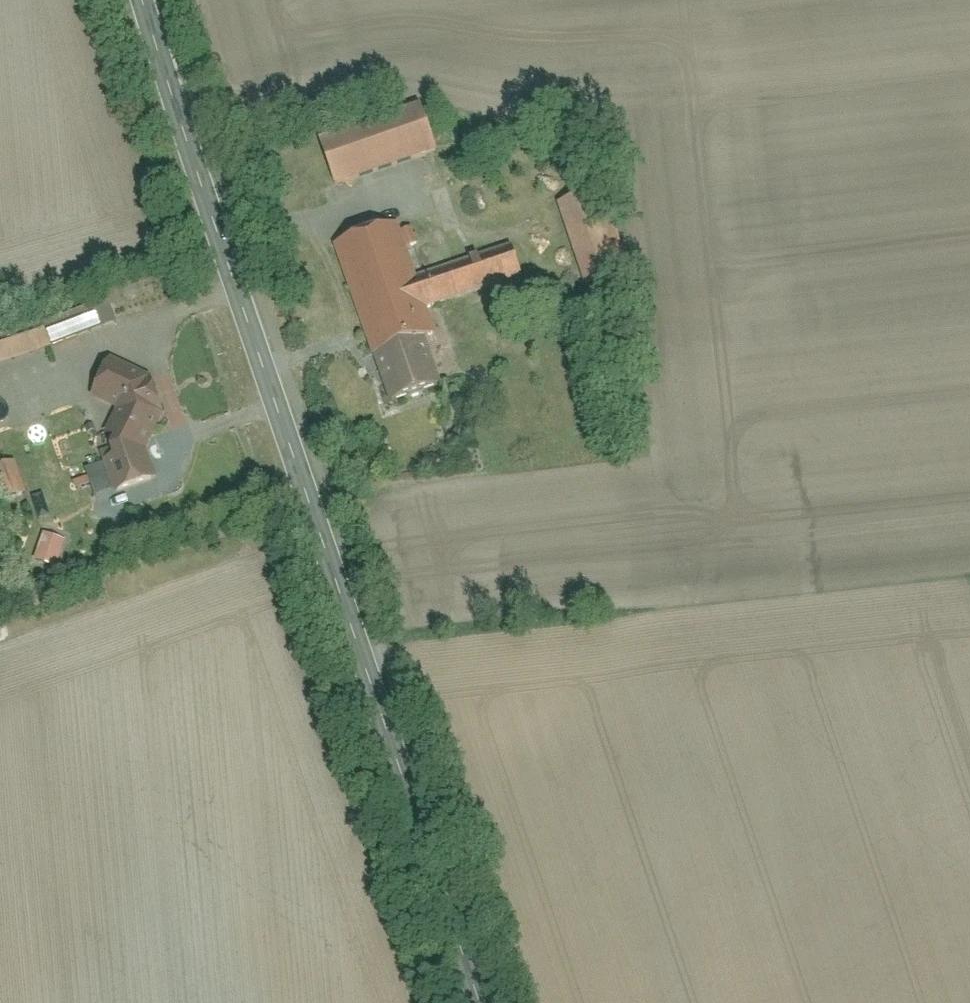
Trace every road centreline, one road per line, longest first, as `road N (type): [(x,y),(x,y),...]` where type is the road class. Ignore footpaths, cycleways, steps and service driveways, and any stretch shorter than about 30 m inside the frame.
road 1 (tertiary): [(484,1002),(158,0)]

